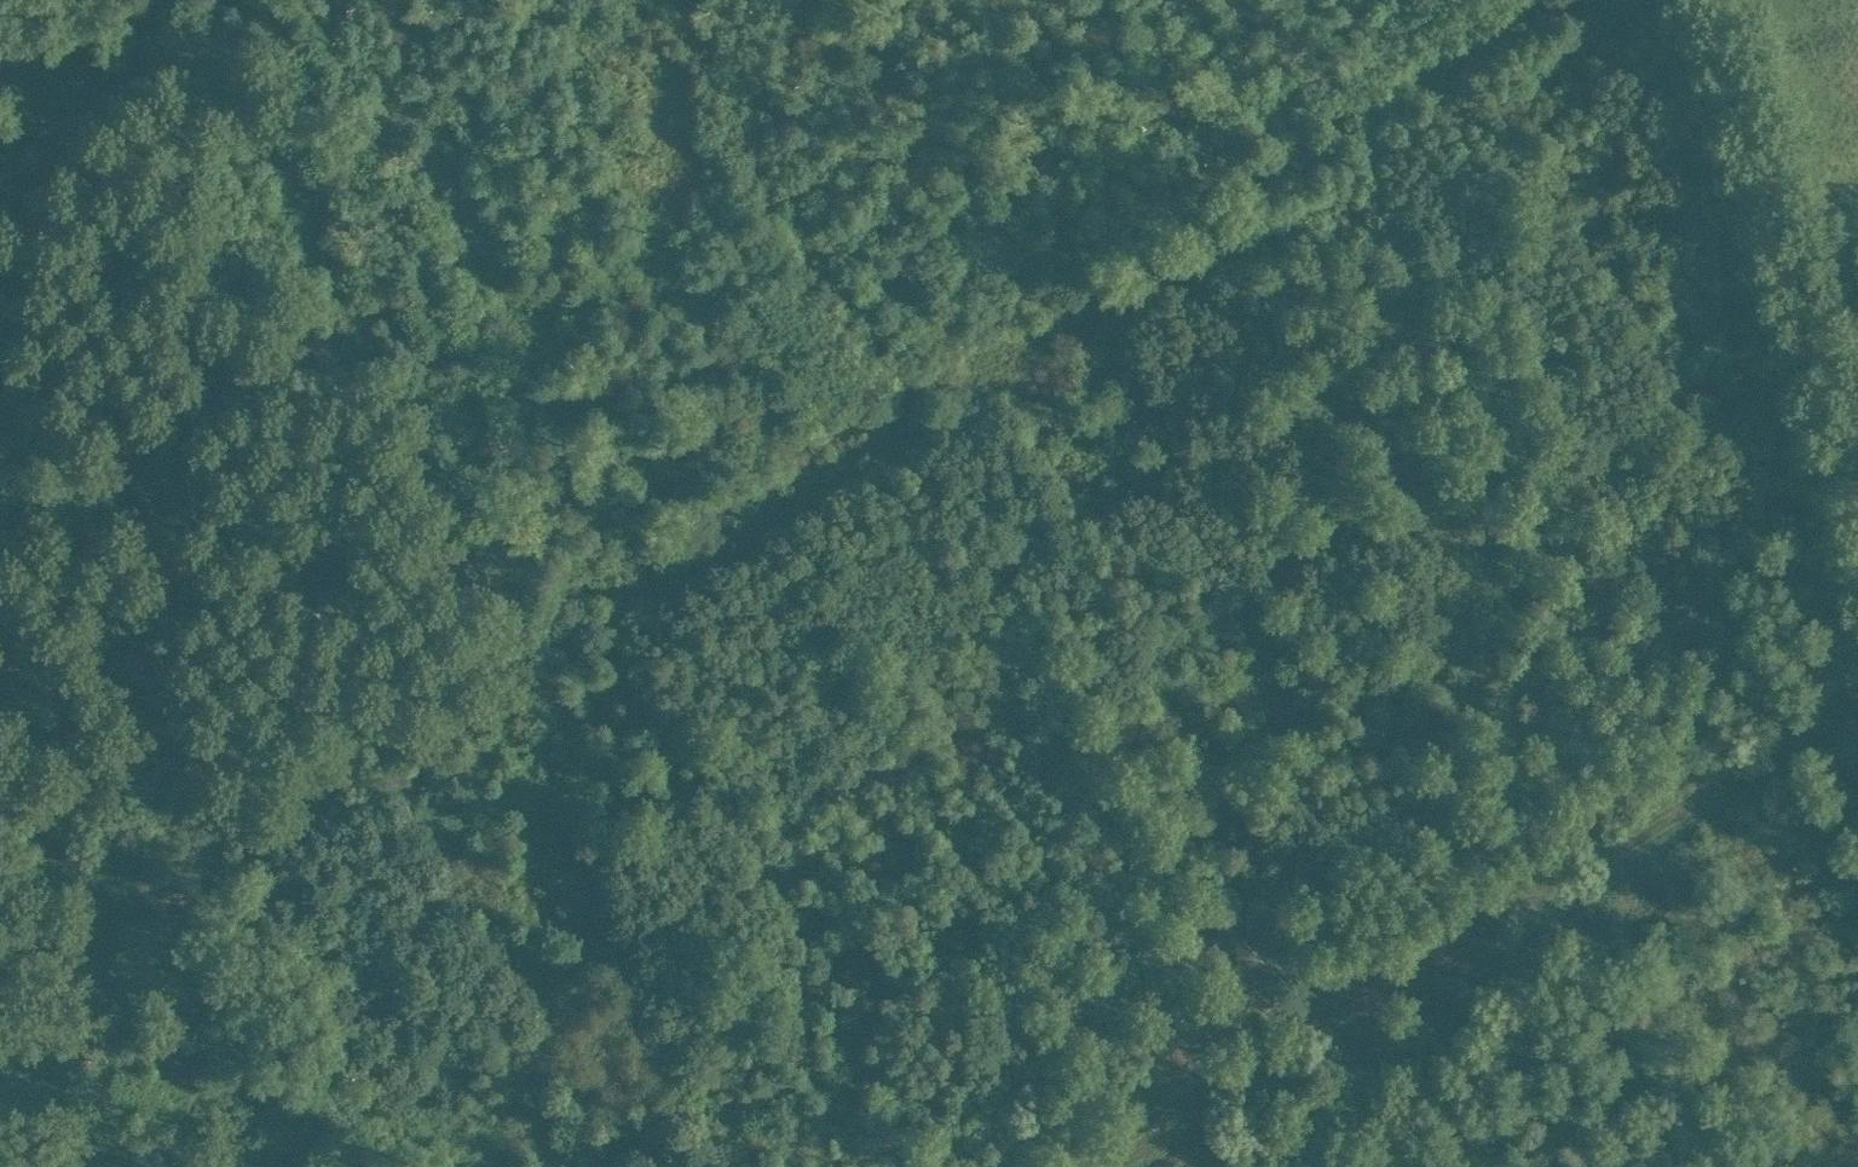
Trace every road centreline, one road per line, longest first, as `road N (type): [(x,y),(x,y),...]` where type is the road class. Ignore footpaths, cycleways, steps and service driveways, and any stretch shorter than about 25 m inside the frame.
road 1 (track): [(1857,430),(1727,0)]

